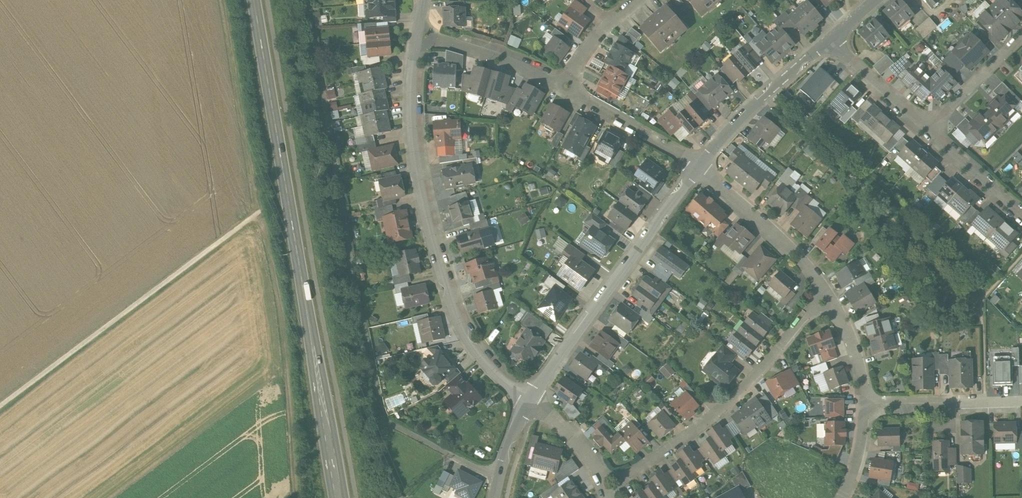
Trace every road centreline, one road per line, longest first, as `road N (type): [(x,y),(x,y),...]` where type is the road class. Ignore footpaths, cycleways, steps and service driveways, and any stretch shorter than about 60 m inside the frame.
road 1 (track): [(305,0),(380,411),(498,478)]
road 2 (secondary): [(339,497),(255,0)]
road 3 (track): [(225,0),(286,340),(296,497)]
road 4 (residential): [(531,402),(488,369),(461,331),(431,233),(411,115),(419,38)]
road 5 (track): [(261,212),(0,408)]
road 6 (residential): [(609,492),(771,366),(826,294)]
road 7 (residential): [(531,402),(701,169)]
road 8 (residential): [(701,169),(763,99),(831,43)]
road 9 (residential): [(701,169),(791,247),(826,294)]
road 10 (residential): [(701,169),(562,85)]
road 11 (residential): [(868,410),(1021,404)]
road 12 (residential): [(562,85),(462,44),(419,38)]
road 13 (residential): [(1021,39),(925,130)]
road 14 (residential): [(831,43),(925,130)]
road 15 (residential): [(925,130),(1021,214)]
road 16 (residential): [(826,294),(860,361),(868,410)]
road 17 (residential): [(609,492),(583,450),(531,402)]

